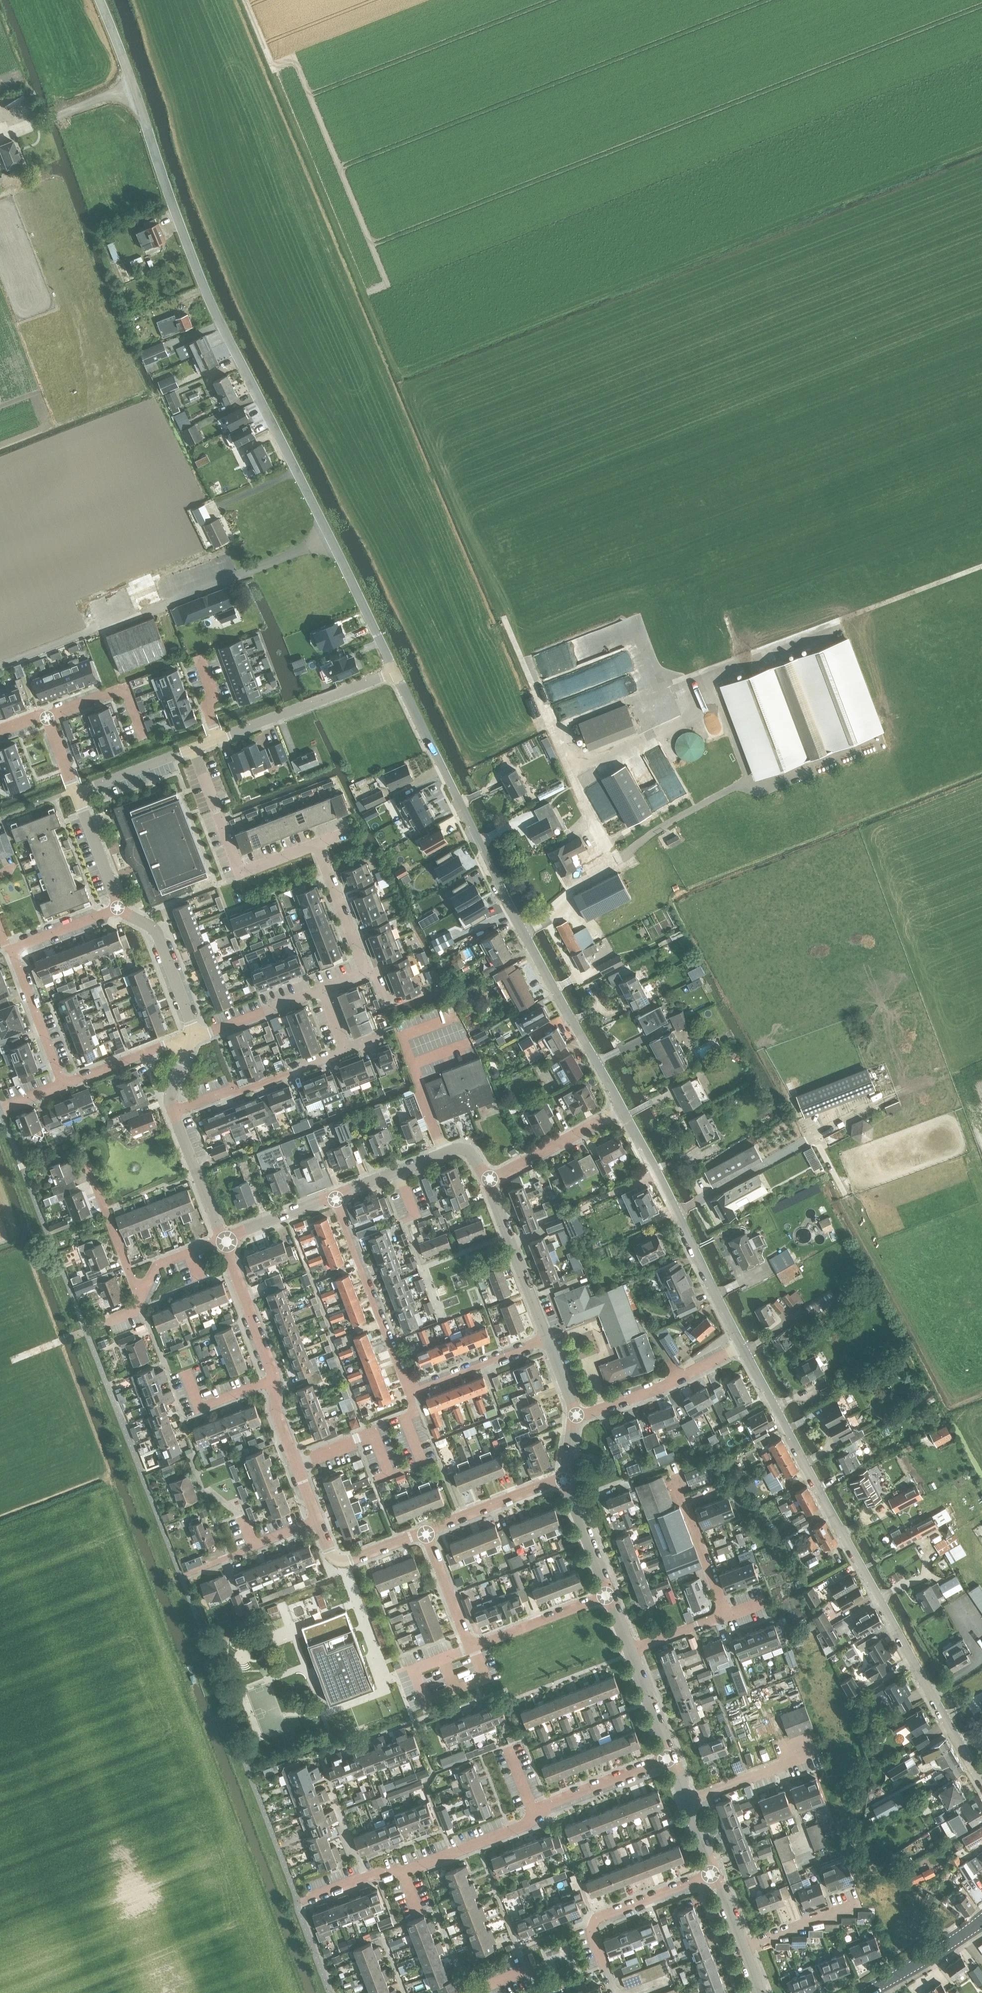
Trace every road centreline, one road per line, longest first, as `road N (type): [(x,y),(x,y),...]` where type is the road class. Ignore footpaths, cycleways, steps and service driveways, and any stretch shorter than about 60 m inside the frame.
road 1 (residential): [(395,672),(203,286),(99,0)]
road 2 (residential): [(981,1781),(740,1344)]
road 3 (residential): [(623,1109),(395,672)]
road 4 (residential): [(547,1339),(410,1389),(335,1195)]
road 5 (residential): [(608,1594),(470,1649),(424,1533)]
road 6 (residential): [(740,1344),(623,1109)]
road 7 (residential): [(307,1901),(378,1873),(403,1873),(535,1816)]
road 8 (residential): [(316,843),(242,869),(193,749)]
road 9 (residential): [(614,1992),(594,1923),(715,1875)]
road 10 (residential): [(219,739),(395,672)]
road 11 (residential): [(173,1112),(345,1050)]
road 12 (residential): [(576,1416),(669,1384),(740,1344)]
road 13 (residential): [(486,1179),(456,1148),(335,1195)]
road 14 (residential): [(547,1339),(486,1179)]
road 15 (residential): [(189,1039),(191,1021),(155,929),(119,907)]
road 16 (residential): [(144,1292),(134,1284),(83,1150)]
road 17 (residential): [(623,1109),(486,1179)]
road 18 (residential): [(565,1477),(424,1533)]
road 19 (track): [(840,620),(981,567)]
road 20 (residential): [(274,1381),(222,1241)]
road 21 (residential): [(535,1816),(670,1759)]
road 22 (residential): [(317,1520),(276,1407),(274,1381)]
road 23 (residential): [(189,1039),(323,990)]
road 24 (residential): [(63,1084),(14,951)]
road 25 (residential): [(145,740),(126,687),(47,716)]
road 26 (residential): [(366,973),(316,843)]
road 27 (residential): [(222,1241),(173,1112)]
road 28 (tertiary): [(867,1992),(981,1920)]
road 29 (residential): [(424,1533),(342,1561),(317,1520)]
road 30 (residential): [(687,1801),(812,1753)]
road 31 (residential): [(63,1084),(189,1039)]
road 32 (residential): [(744,1949),(861,1903)]
road 33 (residential): [(75,791),(193,749)]
road 34 (residential): [(608,1594),(565,1477)]
road 35 (residential): [(119,907),(75,791)]
road 36 (residential): [(335,1195),(222,1241)]
road 37 (residential): [(205,1566),(317,1520)]

